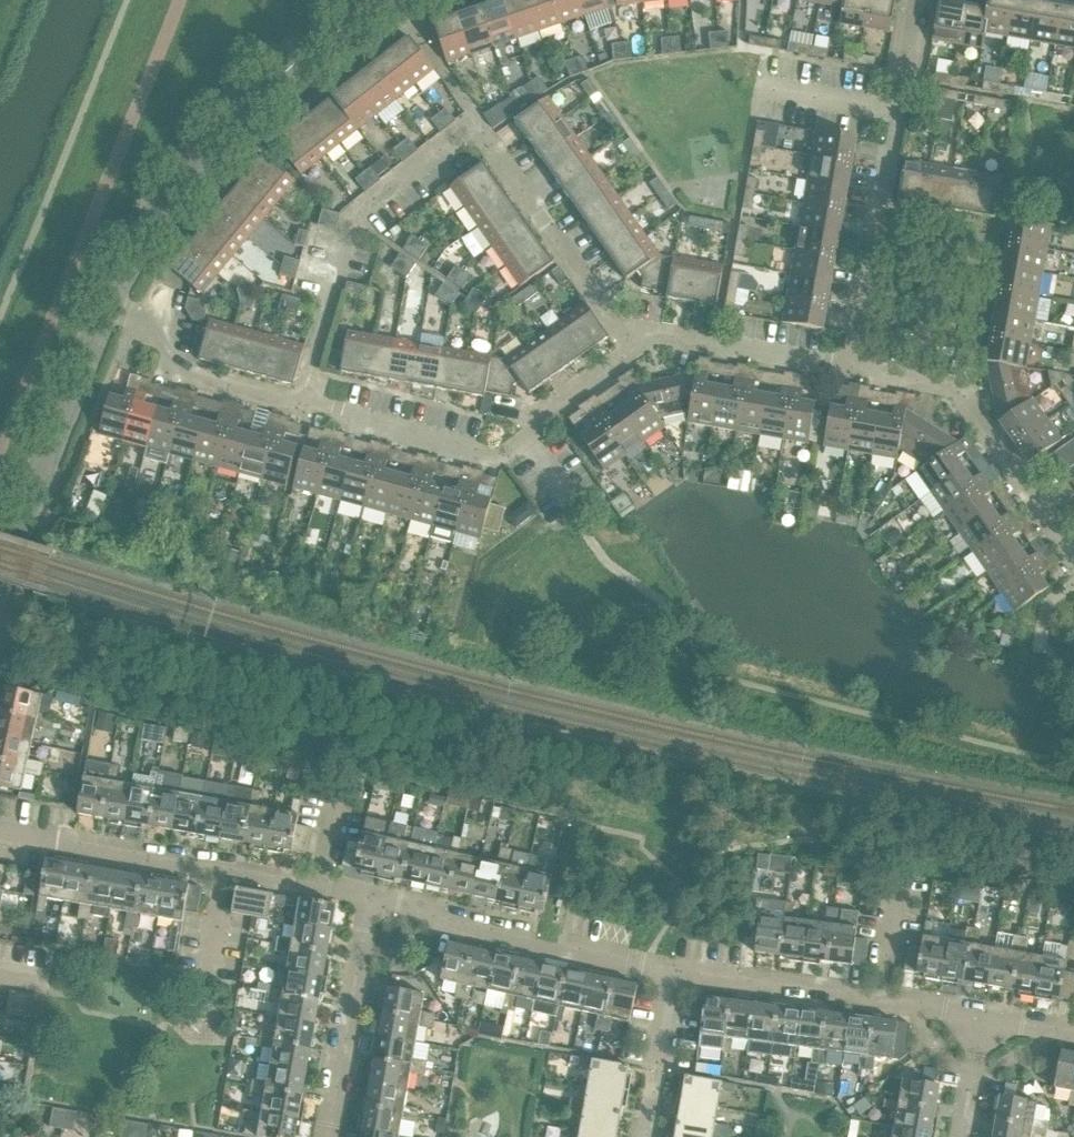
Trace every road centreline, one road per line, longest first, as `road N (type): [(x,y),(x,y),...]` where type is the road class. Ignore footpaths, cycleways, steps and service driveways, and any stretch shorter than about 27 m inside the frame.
road 1 (residential): [(300,399),(352,217),(475,125),(633,348)]
road 2 (tertiary): [(113,305),(142,241),(194,162),(272,82),(382,0)]
road 3 (residential): [(633,348),(539,413),(529,436),(496,456),(300,399)]
road 4 (residential): [(317,890),(0,830)]
road 5 (residential): [(673,972),(373,901)]
road 6 (tertiary): [(0,590),(113,305)]
road 7 (residential): [(1073,555),(961,390),(856,369)]
road 8 (residential): [(856,369),(910,87)]
road 9 (residential): [(330,1136),(373,901)]
road 10 (residential): [(856,369),(652,335),(633,348)]
road 11 (residential): [(300,399),(187,369),(113,305)]
road 12 (residential): [(879,1001),(673,972)]
road 13 (residential): [(317,890),(349,765)]
road 14 (residential): [(879,1001),(899,876)]
road 15 (residential): [(974,1136),(994,1018)]

